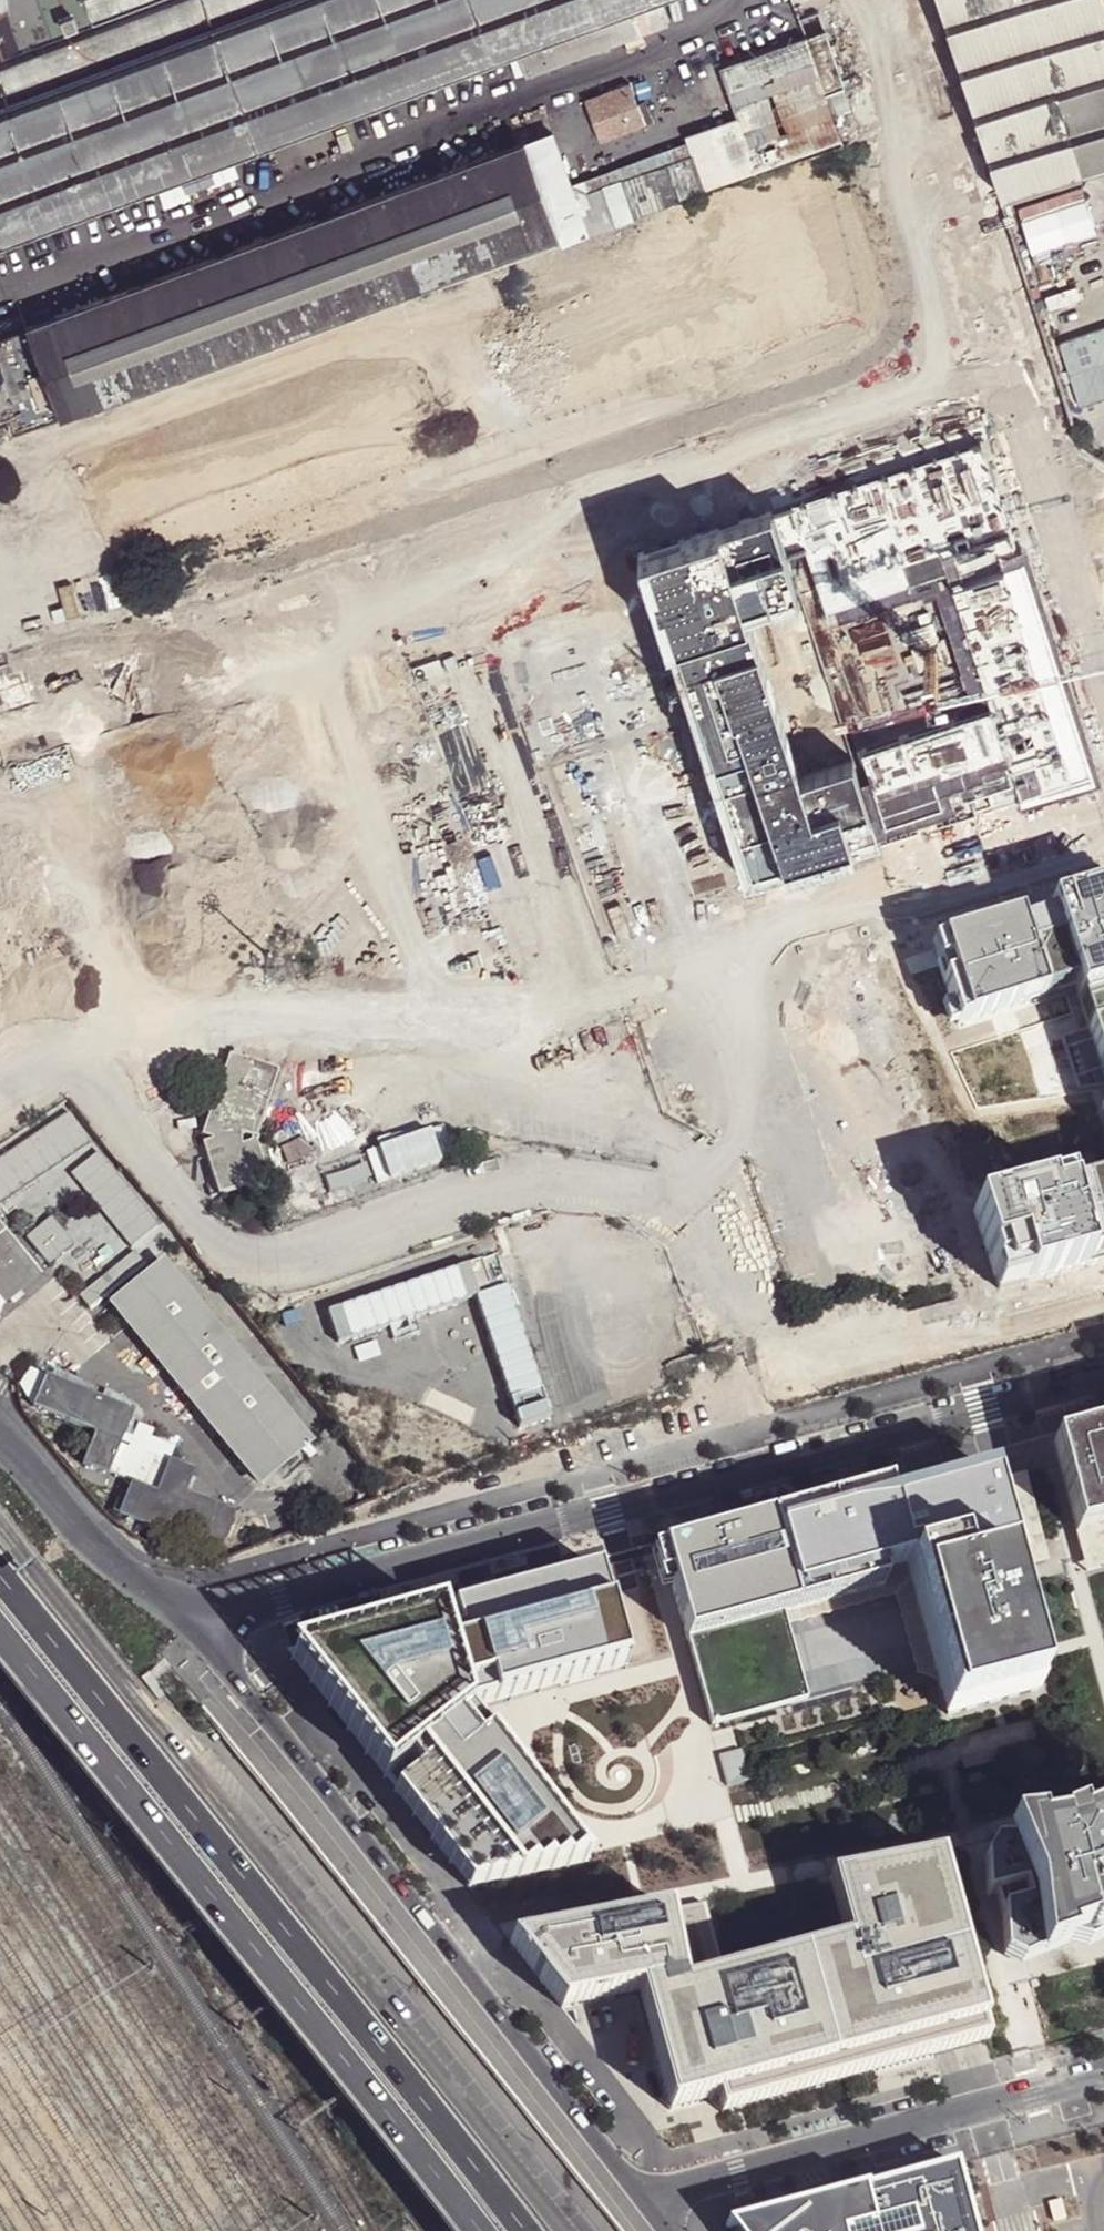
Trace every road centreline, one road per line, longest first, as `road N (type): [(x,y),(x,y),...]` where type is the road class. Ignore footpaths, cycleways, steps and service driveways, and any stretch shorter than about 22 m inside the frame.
road 1 (residential): [(0,699),(1004,373)]
road 2 (residential): [(179,1610),(282,1599),(1103,1372)]
road 3 (tertiary): [(0,1529),(569,2230)]
road 4 (motorway): [(515,2230),(0,1586)]
road 5 (residential): [(643,2201),(179,1610)]
road 6 (motorway): [(0,1646),(469,2230)]
road 7 (residential): [(1103,2077),(643,2201)]
road 8 (residential): [(868,0),(1004,373)]
road 9 (residential): [(1004,373),(1103,671)]
road 10 (unclassified): [(0,1440),(95,1555),(179,1610)]

